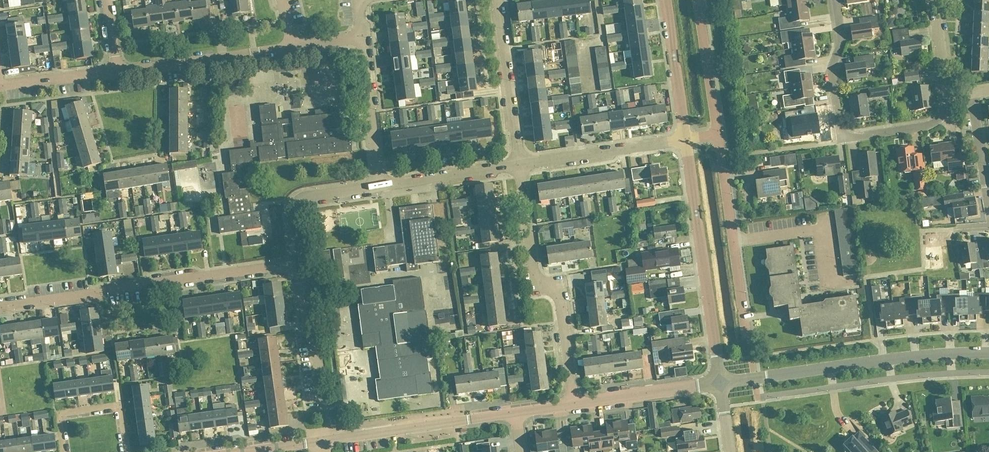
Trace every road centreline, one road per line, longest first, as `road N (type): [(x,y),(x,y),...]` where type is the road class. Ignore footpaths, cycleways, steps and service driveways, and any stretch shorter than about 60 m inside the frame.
road 1 (residential): [(0,308),(296,266)]
road 2 (tertiary): [(720,385),(988,354)]
road 3 (residential): [(946,99),(930,127),(841,139),(829,73),(840,42),(834,0)]
road 4 (residential): [(575,406),(558,292),(532,279),(521,166)]
road 5 (tertiary): [(720,385),(685,141)]
road 6 (residential): [(717,136),(748,340)]
road 7 (tertiary): [(516,415),(322,443)]
road 8 (residential): [(115,71),(295,46)]
road 9 (residential): [(521,166),(498,0)]
road 10 (residential): [(685,141),(521,166)]
road 11 (residential): [(378,187),(363,38)]
road 12 (residential): [(378,187),(296,201),(296,266)]
road 13 (tertiary): [(720,385),(575,406)]
road 14 (residential): [(521,166),(378,187)]
road 15 (tertiary): [(685,141),(664,0)]
road 16 (residential): [(296,266),(324,404)]
road 17 (residential): [(127,451),(121,408),(60,416),(64,451)]
road 18 (residential): [(696,0),(717,136)]

